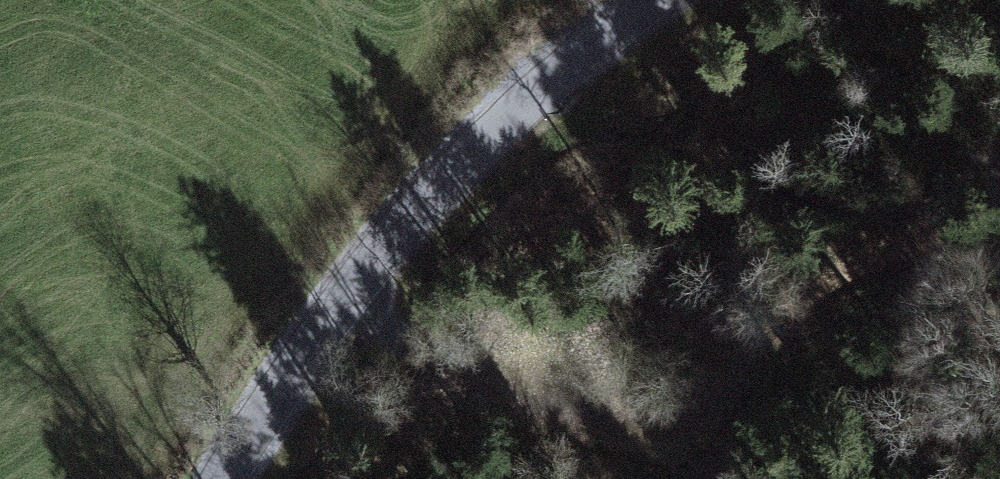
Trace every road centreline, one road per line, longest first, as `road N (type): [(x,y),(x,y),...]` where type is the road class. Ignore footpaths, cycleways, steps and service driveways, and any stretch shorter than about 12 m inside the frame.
road 1 (track): [(341,308),(482,390),(689,438),(816,275),(999,225)]
road 2 (tertiary): [(231,478),(341,308),(512,126),(663,0)]

